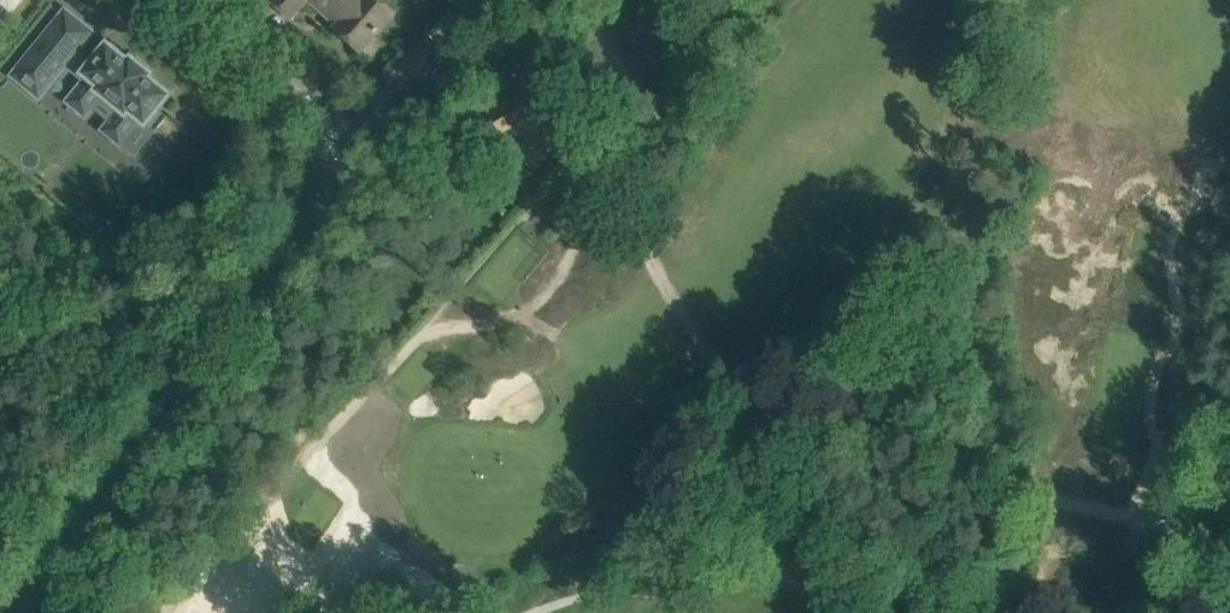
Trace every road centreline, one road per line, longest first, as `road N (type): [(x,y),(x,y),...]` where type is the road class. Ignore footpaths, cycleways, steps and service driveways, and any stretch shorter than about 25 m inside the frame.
road 1 (track): [(472,3),(517,44),(633,230),(848,612)]
road 2 (track): [(593,165),(583,226),(541,300),(510,317),(434,329),(418,339),(185,574),(165,612)]
road 3 (secondary): [(13,612),(266,265),(360,152)]
road 4 (track): [(1229,558),(756,458)]
road 5 (unclassified): [(360,152),(177,0)]
road 6 (secondary): [(360,152),(508,0)]

